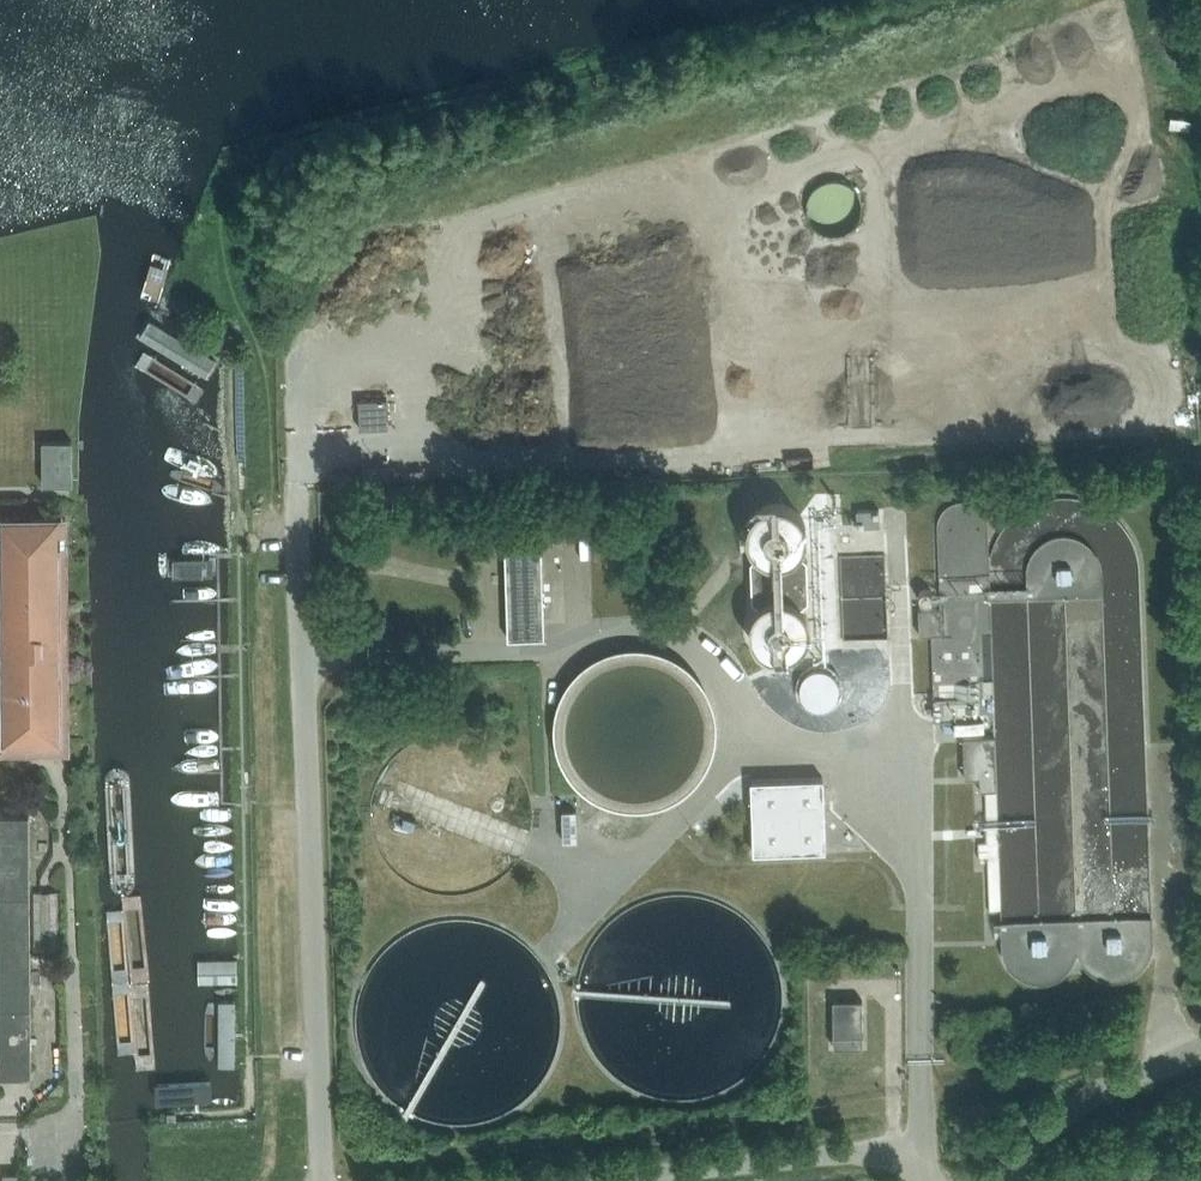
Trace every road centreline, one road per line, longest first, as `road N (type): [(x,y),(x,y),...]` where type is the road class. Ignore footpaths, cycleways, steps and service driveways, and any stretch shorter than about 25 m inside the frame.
road 1 (unclassified): [(324,1180),(299,492)]
road 2 (unclassified): [(569,1180),(840,1152),(894,1159),(928,1180)]
road 3 (unclassified): [(1001,1180),(1087,1093),(1200,1047)]

